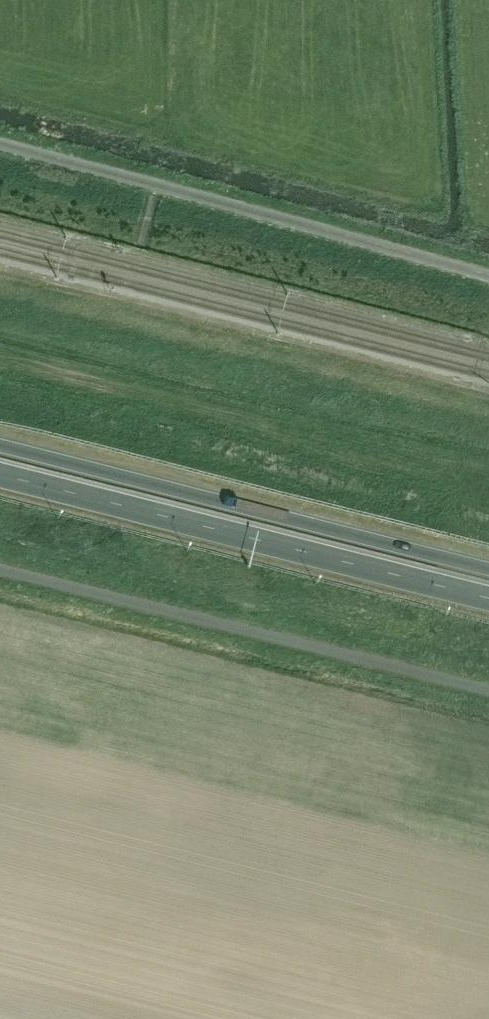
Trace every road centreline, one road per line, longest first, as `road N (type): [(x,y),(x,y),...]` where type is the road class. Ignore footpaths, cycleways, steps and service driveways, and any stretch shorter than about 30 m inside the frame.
road 1 (trunk): [(0,475),(488,599)]
road 2 (trunk): [(488,569),(0,446)]

